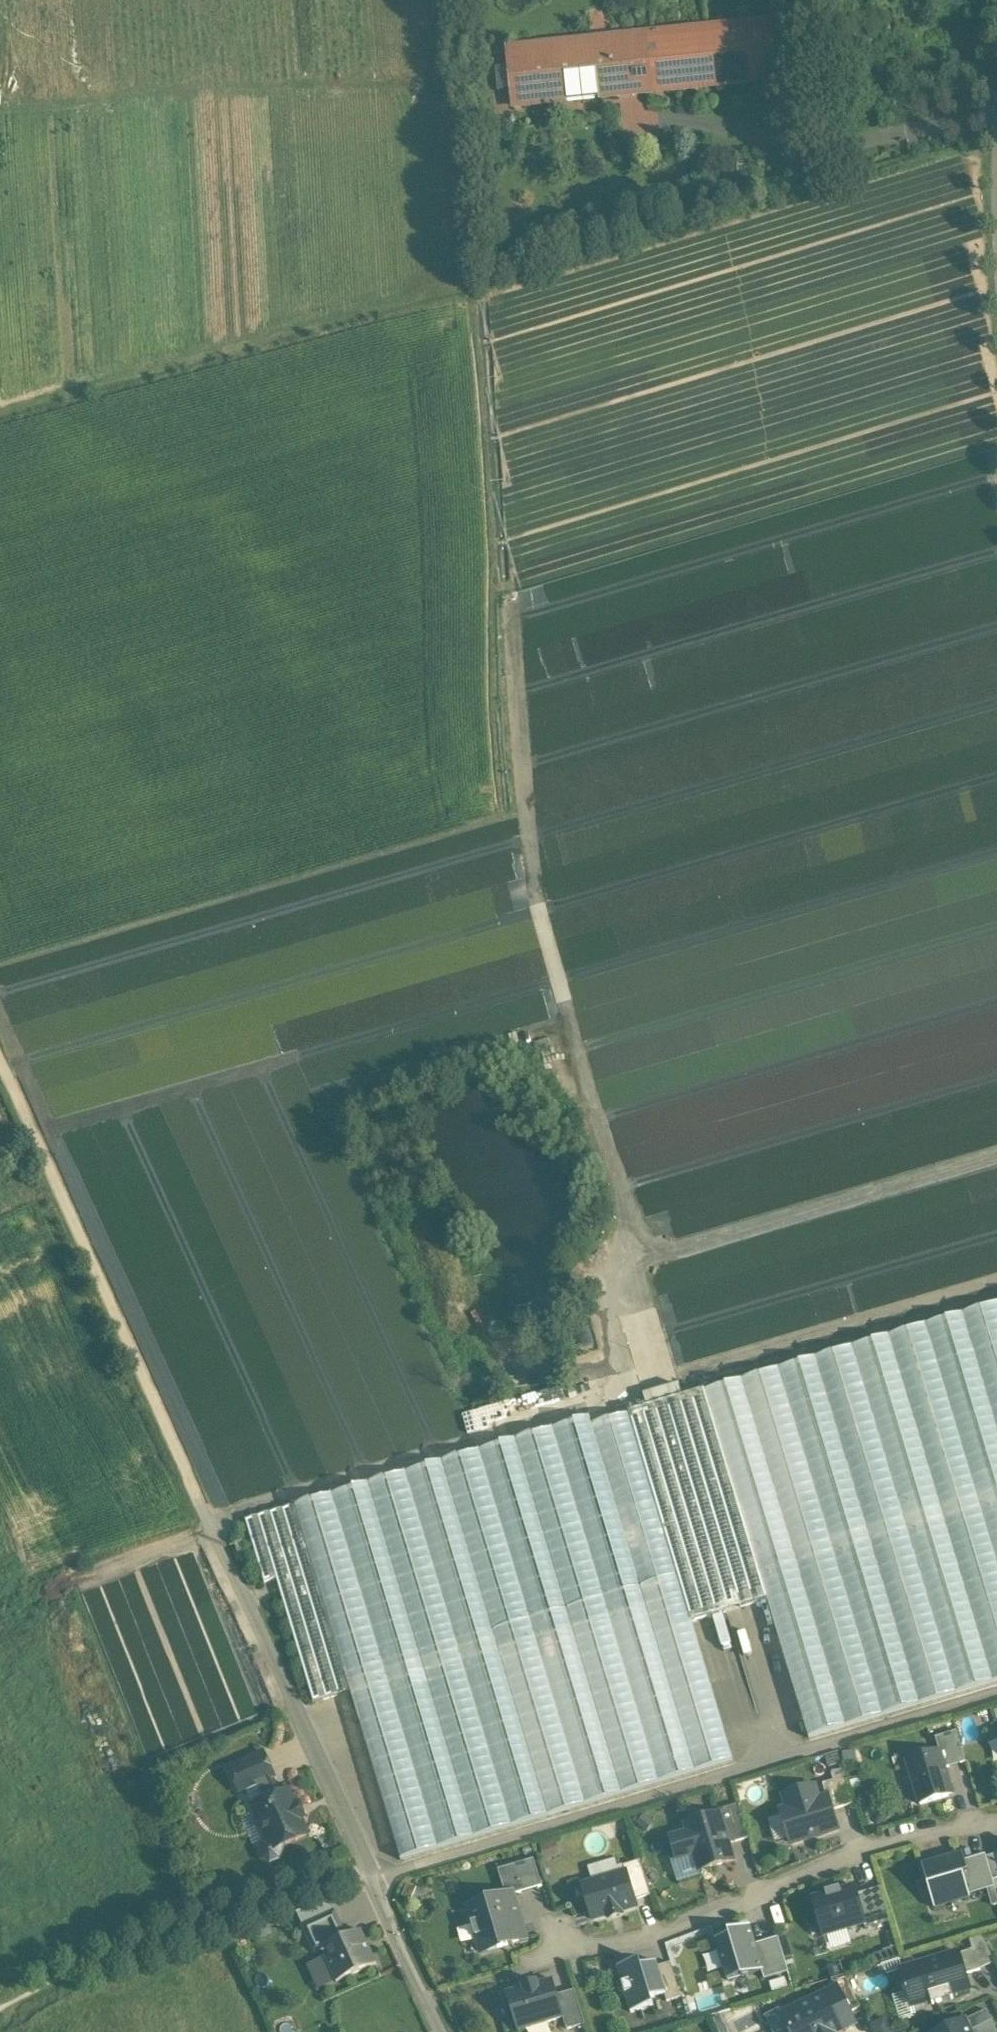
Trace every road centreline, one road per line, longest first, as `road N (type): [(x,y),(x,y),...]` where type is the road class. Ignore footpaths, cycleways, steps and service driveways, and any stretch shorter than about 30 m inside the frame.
road 1 (track): [(0,1060),(375,1883)]
road 2 (unclassified): [(375,1883),(996,1693)]
road 3 (residential): [(996,1823),(839,1857),(668,1931),(563,1955)]
road 4 (track): [(0,2011),(346,1876),(375,1883)]
road 5 (residential): [(375,1883),(444,2031)]

